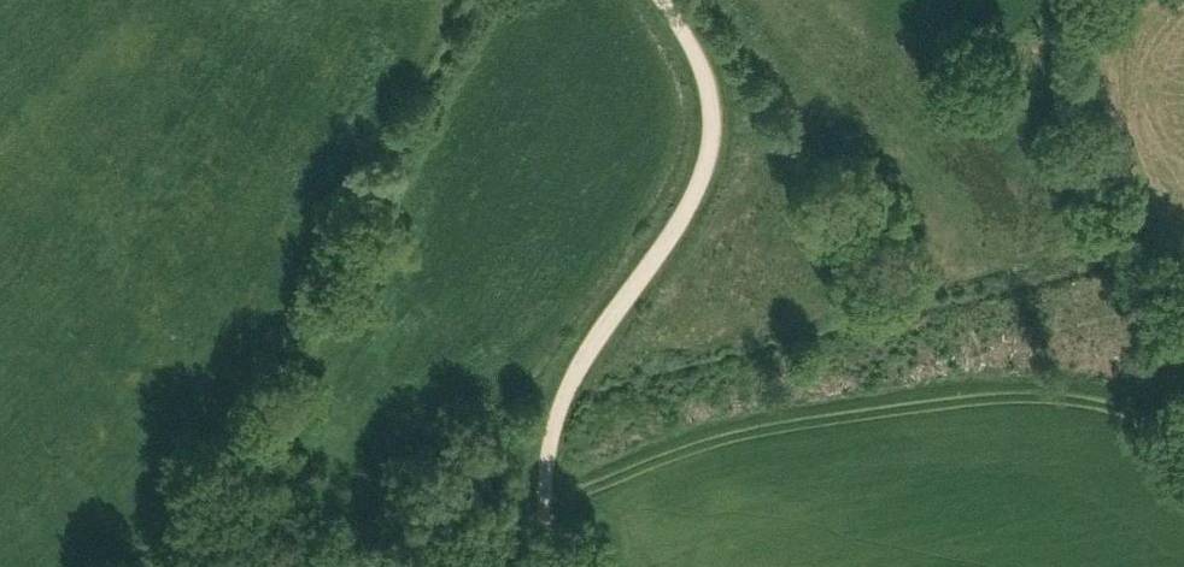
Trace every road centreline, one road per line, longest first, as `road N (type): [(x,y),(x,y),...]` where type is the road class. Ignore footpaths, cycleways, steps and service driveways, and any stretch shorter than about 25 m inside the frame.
road 1 (track): [(552,566),(543,515),(555,420),(700,186),(711,144),(706,80),(664,0)]

